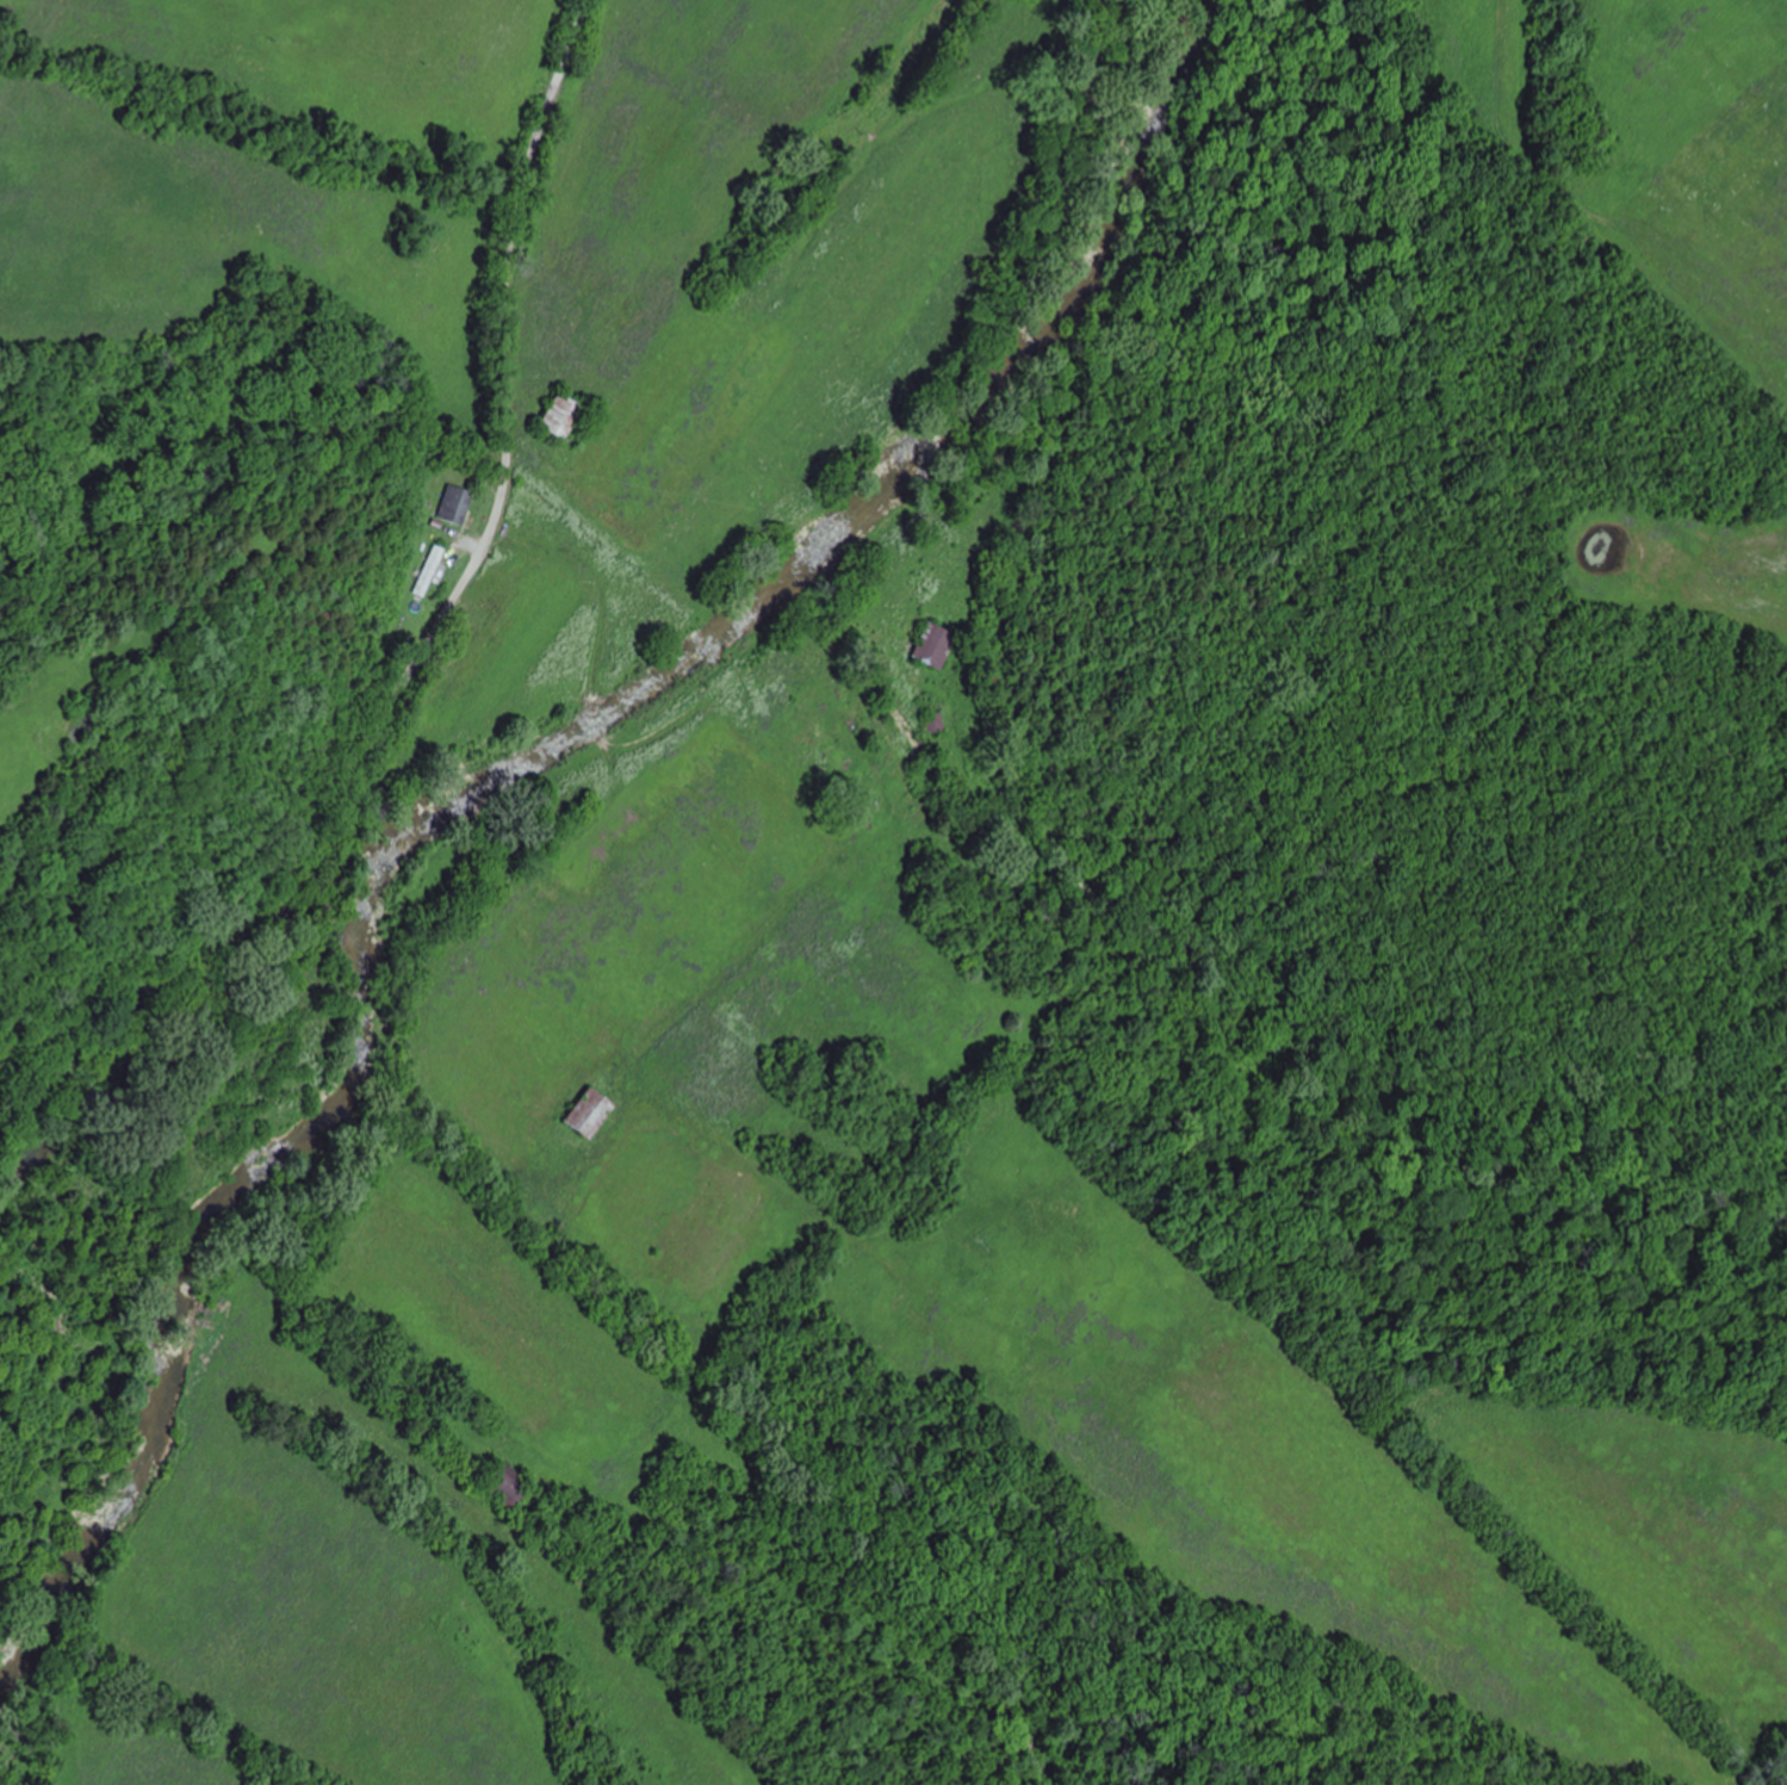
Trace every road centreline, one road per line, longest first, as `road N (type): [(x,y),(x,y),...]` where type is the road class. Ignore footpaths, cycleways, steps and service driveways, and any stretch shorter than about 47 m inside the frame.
road 1 (residential): [(0,1115),(116,1021),(316,812),(372,737),(471,571),(505,470),(501,329),(511,227),(583,0)]
road 2 (residential): [(0,1298),(31,1326),(155,1306),(275,1316),(539,1458)]
road 3 (residential): [(490,529),(591,478),(665,547),(711,649)]
road 4 (residential): [(711,649),(842,628),(937,593),(989,554)]

